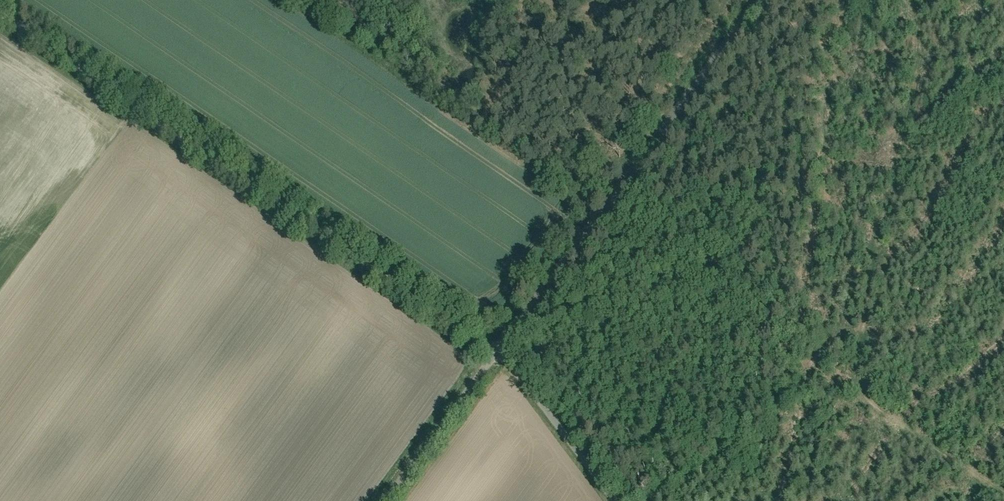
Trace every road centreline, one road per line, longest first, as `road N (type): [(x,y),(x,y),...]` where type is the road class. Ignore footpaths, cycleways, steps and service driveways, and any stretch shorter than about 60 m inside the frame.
road 1 (track): [(498,351),(0,20)]
road 2 (residential): [(498,351),(761,0)]
road 3 (residential): [(611,500),(498,351)]
road 4 (residential): [(385,500),(498,351)]

